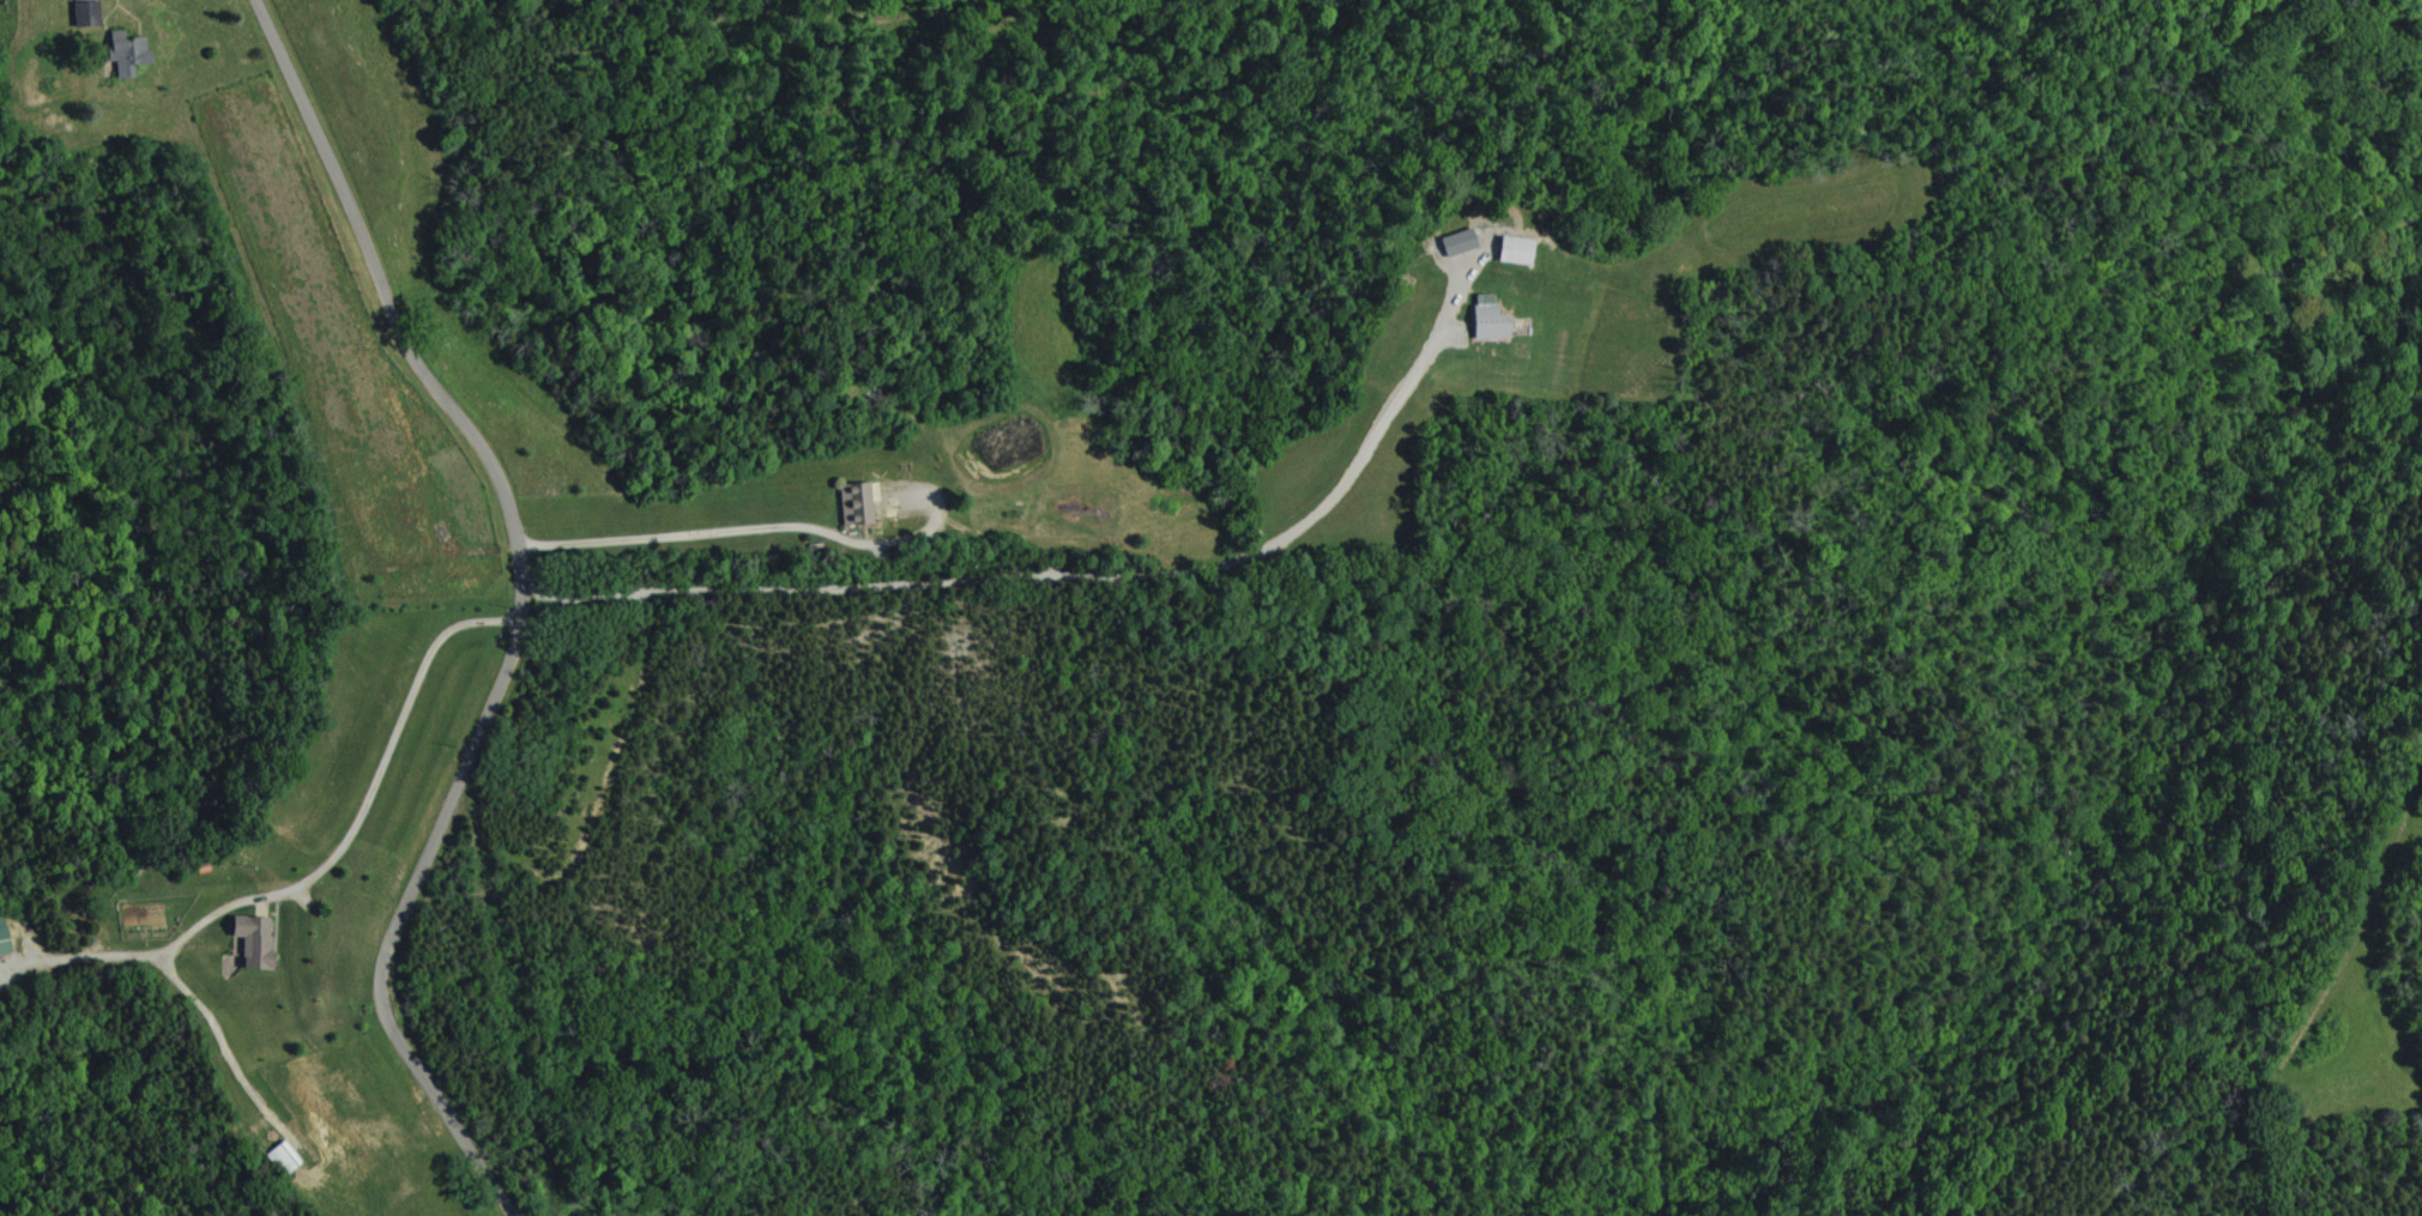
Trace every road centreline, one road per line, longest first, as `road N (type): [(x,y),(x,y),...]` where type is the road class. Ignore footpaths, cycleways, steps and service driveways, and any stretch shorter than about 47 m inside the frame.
road 1 (residential): [(520,1215),(394,1028),(385,987),(401,930),(519,661),(524,623),(511,533),(494,485),(406,347),(356,206),(256,0)]

